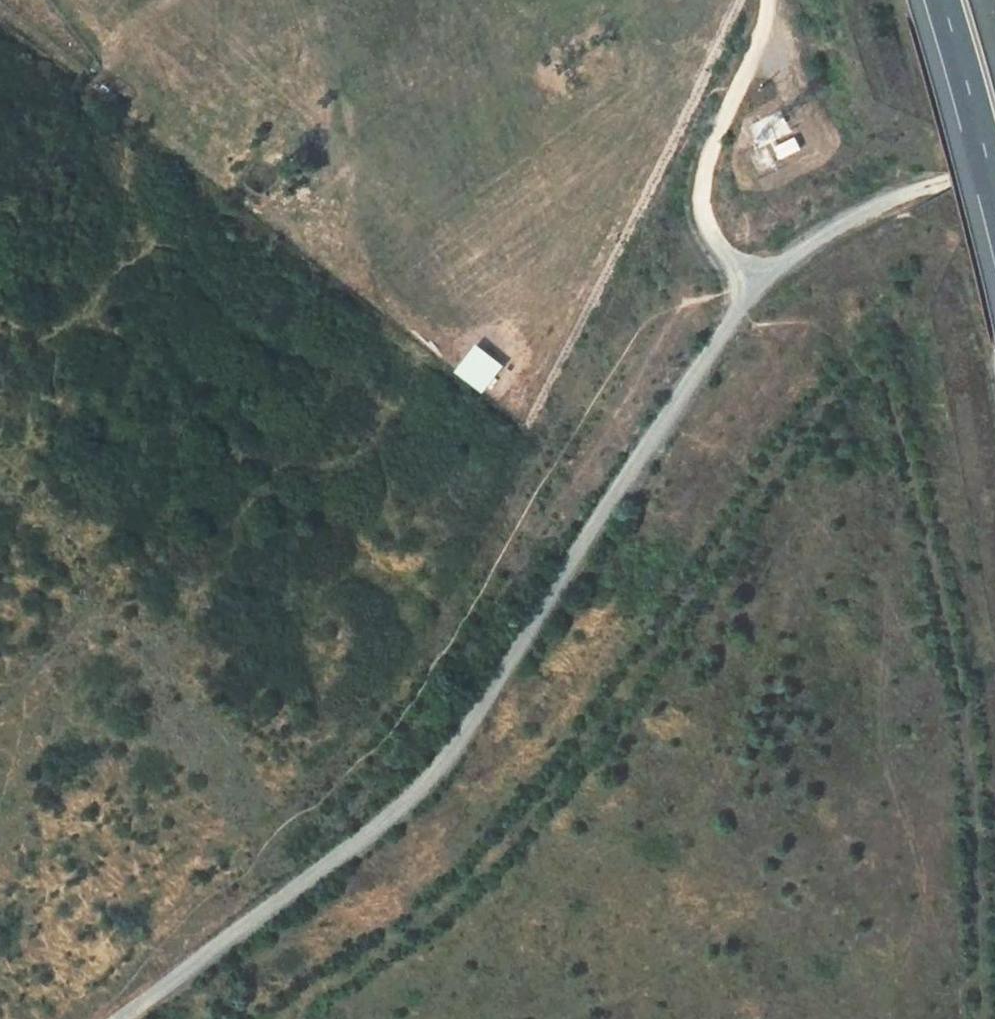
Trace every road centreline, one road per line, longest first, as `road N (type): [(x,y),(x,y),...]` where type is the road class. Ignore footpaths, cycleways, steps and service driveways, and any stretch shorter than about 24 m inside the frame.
road 1 (track): [(750,292),(458,746),(341,855),(122,1018)]
road 2 (track): [(750,292),(714,238),(704,204),(708,158),(766,0)]
road 3 (track): [(994,174),(856,213),(750,292)]
road 4 (motorway): [(948,0),(994,180)]

